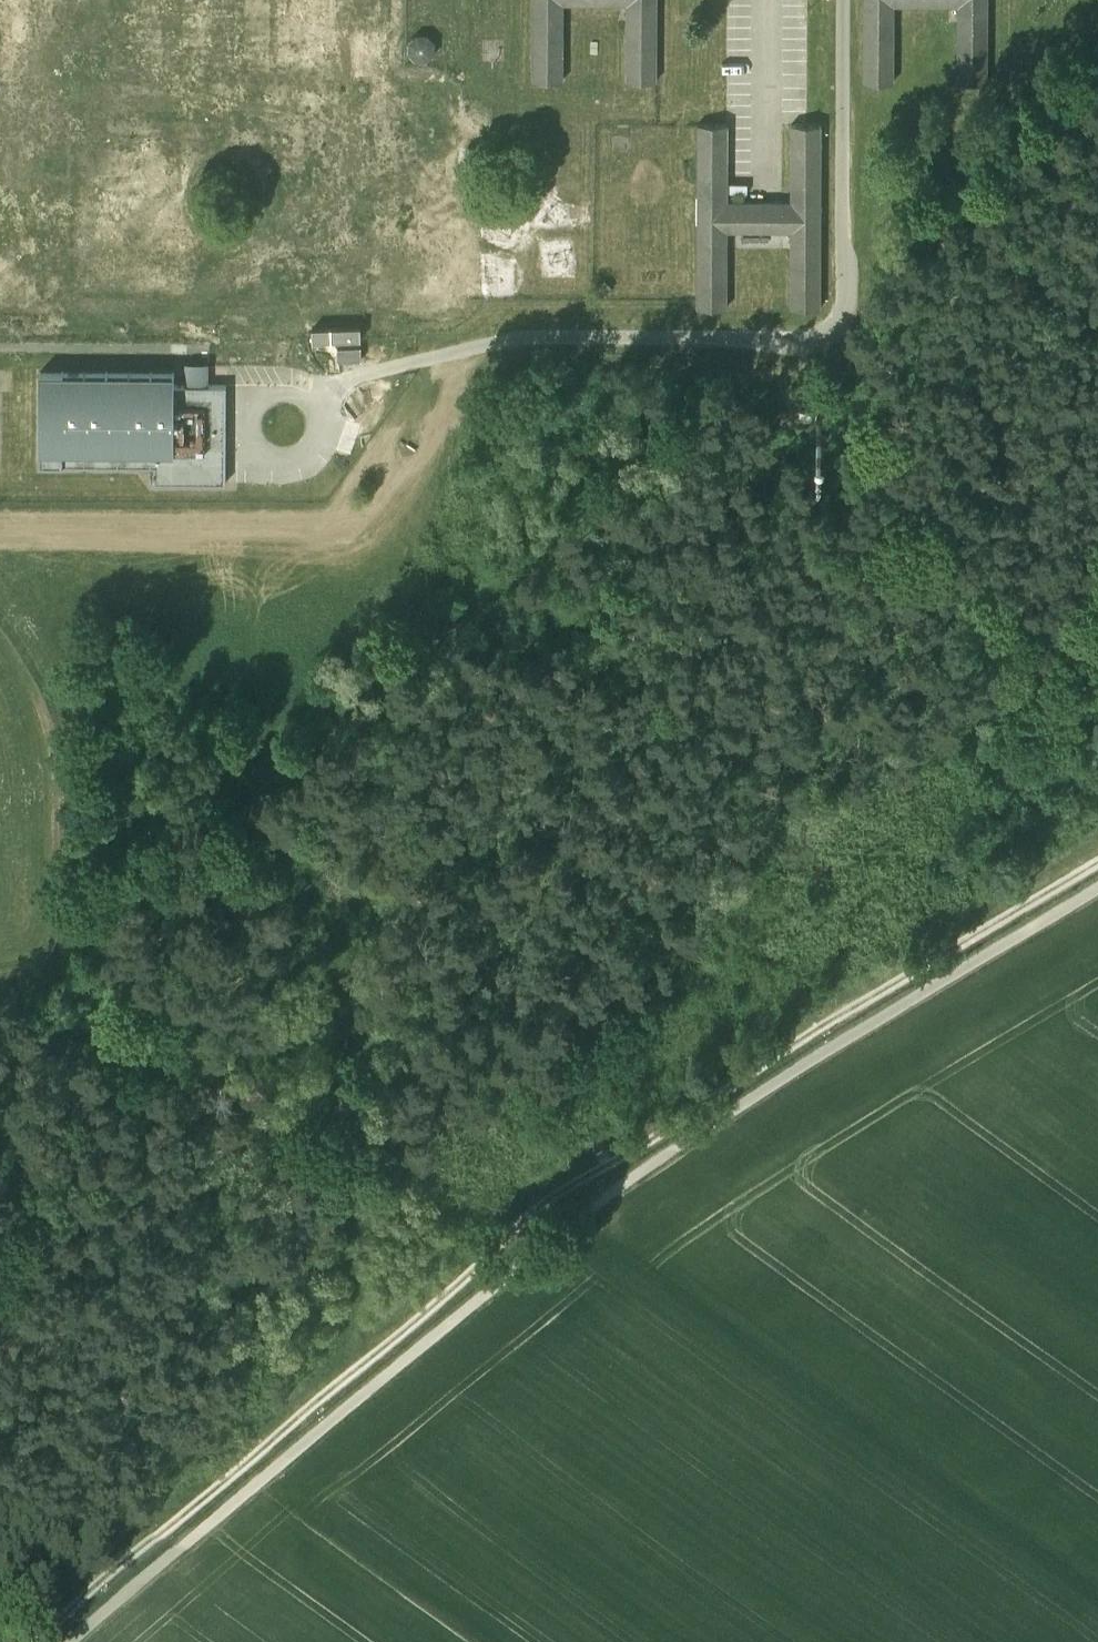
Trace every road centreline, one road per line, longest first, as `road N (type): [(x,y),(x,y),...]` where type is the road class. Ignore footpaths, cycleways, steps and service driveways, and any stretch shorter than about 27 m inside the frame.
road 1 (track): [(1097,890),(670,1148),(526,1255),(77,1641)]

